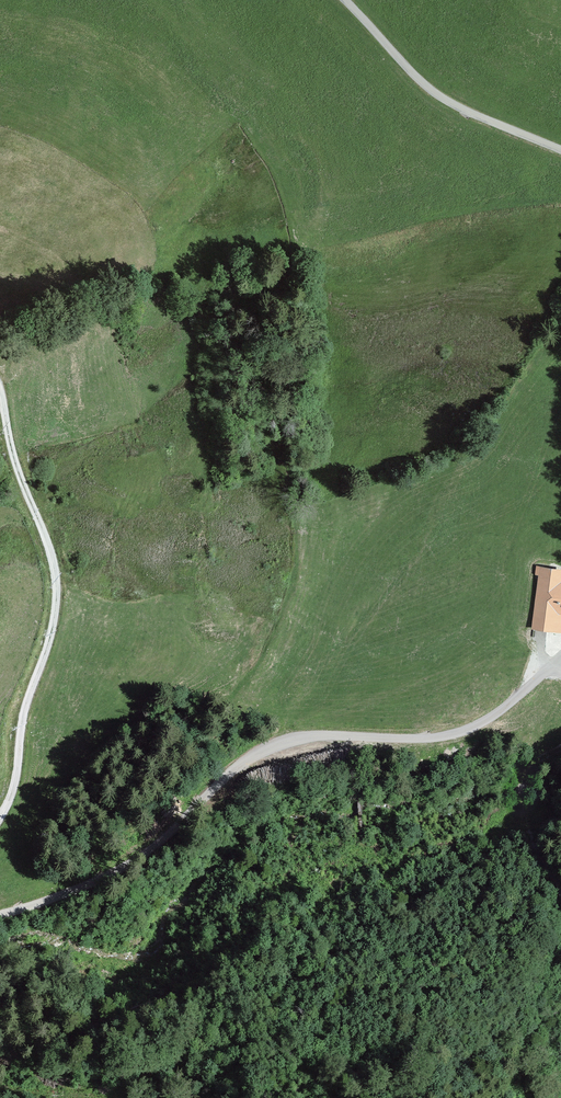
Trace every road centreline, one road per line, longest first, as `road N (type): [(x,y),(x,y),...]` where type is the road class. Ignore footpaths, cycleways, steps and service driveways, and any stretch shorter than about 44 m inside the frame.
road 1 (track): [(556,664),(491,717),(446,736),(312,736),(276,746),(114,871),(0,914)]
road 2 (track): [(0,818),(12,801),(24,711),(60,590),(54,553),(17,471),(0,389)]
road 3 (unclassified): [(342,0),(420,87),(560,154)]

